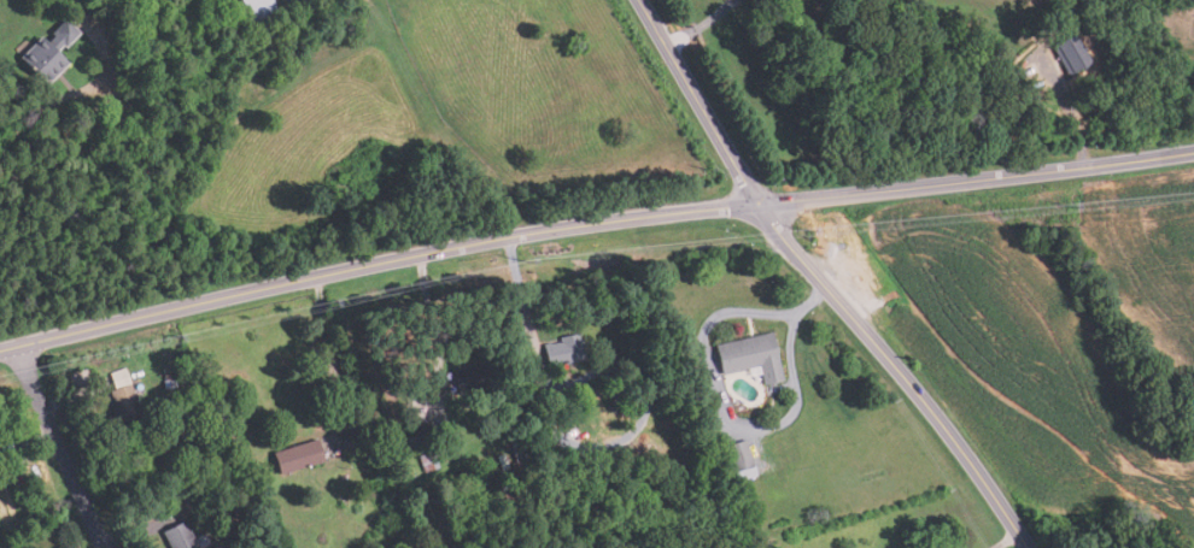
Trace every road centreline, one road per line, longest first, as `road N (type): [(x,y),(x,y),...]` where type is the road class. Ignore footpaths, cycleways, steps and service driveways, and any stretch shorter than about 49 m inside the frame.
road 1 (tertiary): [(0,351),(507,238),(1193,153)]
road 2 (residential): [(1028,547),(919,395),(773,224),(642,0)]
road 3 (residential): [(18,346),(101,547)]

